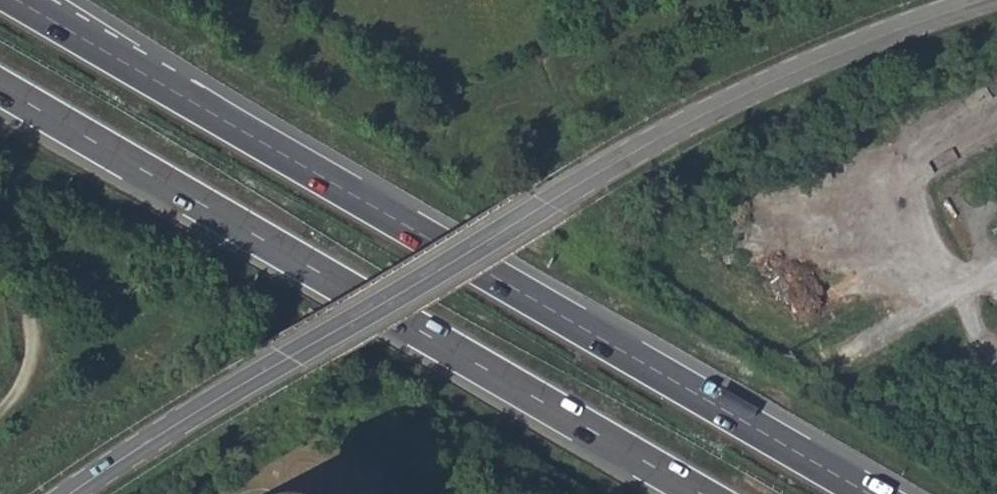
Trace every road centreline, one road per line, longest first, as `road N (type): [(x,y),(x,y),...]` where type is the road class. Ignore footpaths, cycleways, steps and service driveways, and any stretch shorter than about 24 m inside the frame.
road 1 (tertiary): [(69,493),(693,116),(772,76),(987,0)]
road 2 (trunk): [(869,493),(16,0)]
road 3 (trunk): [(0,87),(700,493)]

